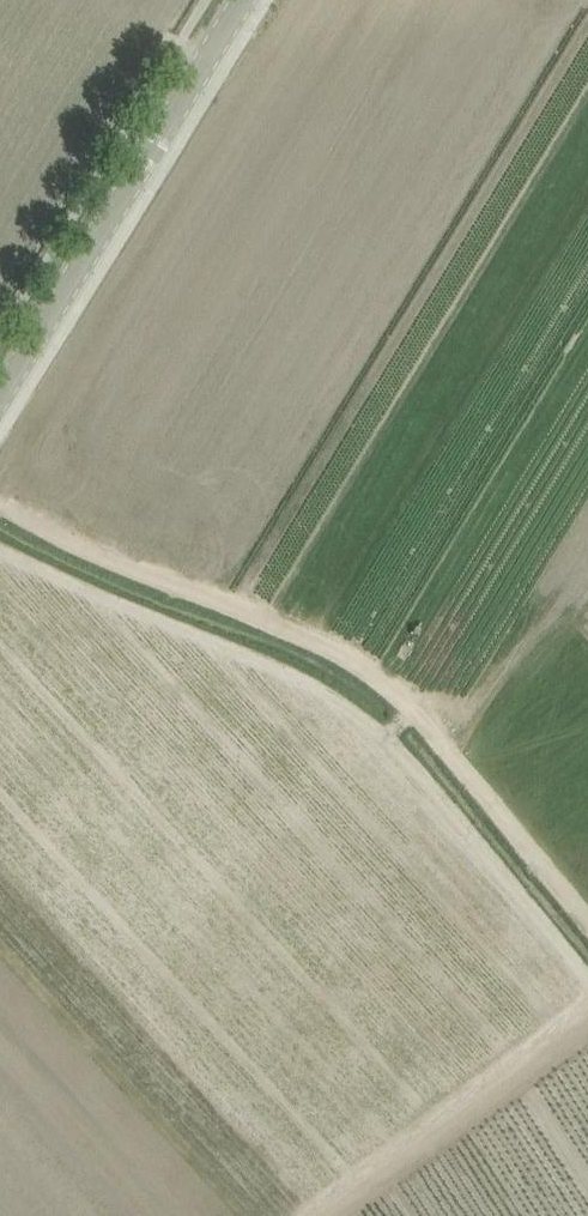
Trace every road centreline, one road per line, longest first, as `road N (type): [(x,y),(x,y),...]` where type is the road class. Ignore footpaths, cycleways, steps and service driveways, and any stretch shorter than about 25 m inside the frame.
road 1 (track): [(587,925),(387,688),(287,627),(110,560),(0,507)]
road 2 (tertiary): [(0,395),(244,0)]

